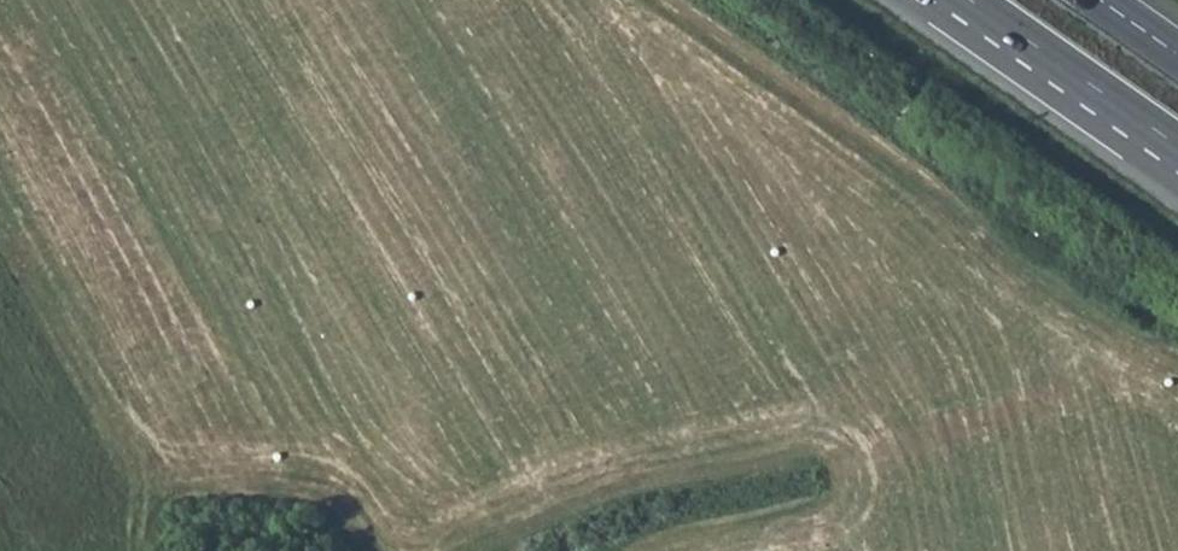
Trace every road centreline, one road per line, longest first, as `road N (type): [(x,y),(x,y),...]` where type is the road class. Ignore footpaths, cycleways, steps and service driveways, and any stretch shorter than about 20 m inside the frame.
road 1 (track): [(621,550),(1177,349)]
road 2 (trunk): [(970,0),(1177,146)]

